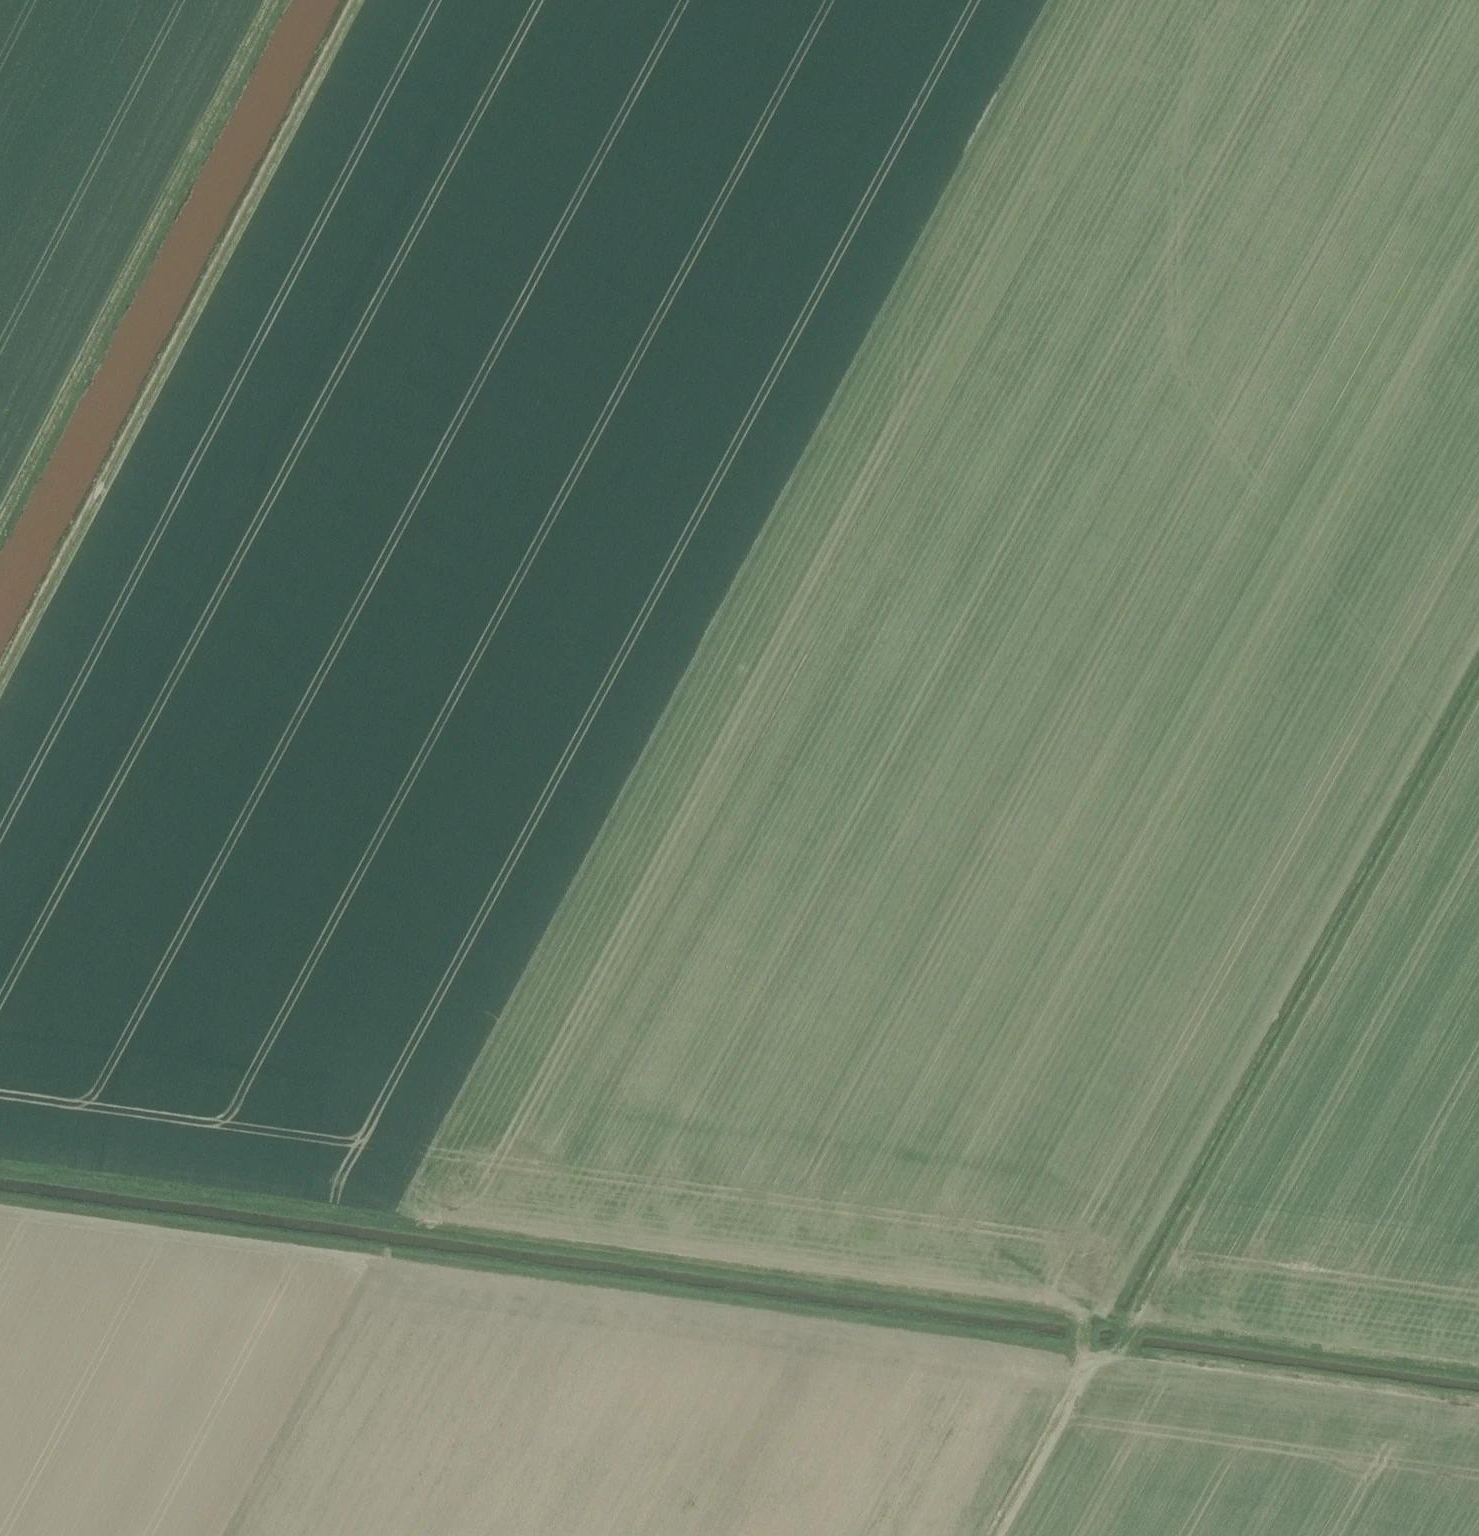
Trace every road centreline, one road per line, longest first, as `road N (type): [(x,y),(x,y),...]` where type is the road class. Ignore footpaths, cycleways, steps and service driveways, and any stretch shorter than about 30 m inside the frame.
road 1 (track): [(993,1535),(1083,1374)]

